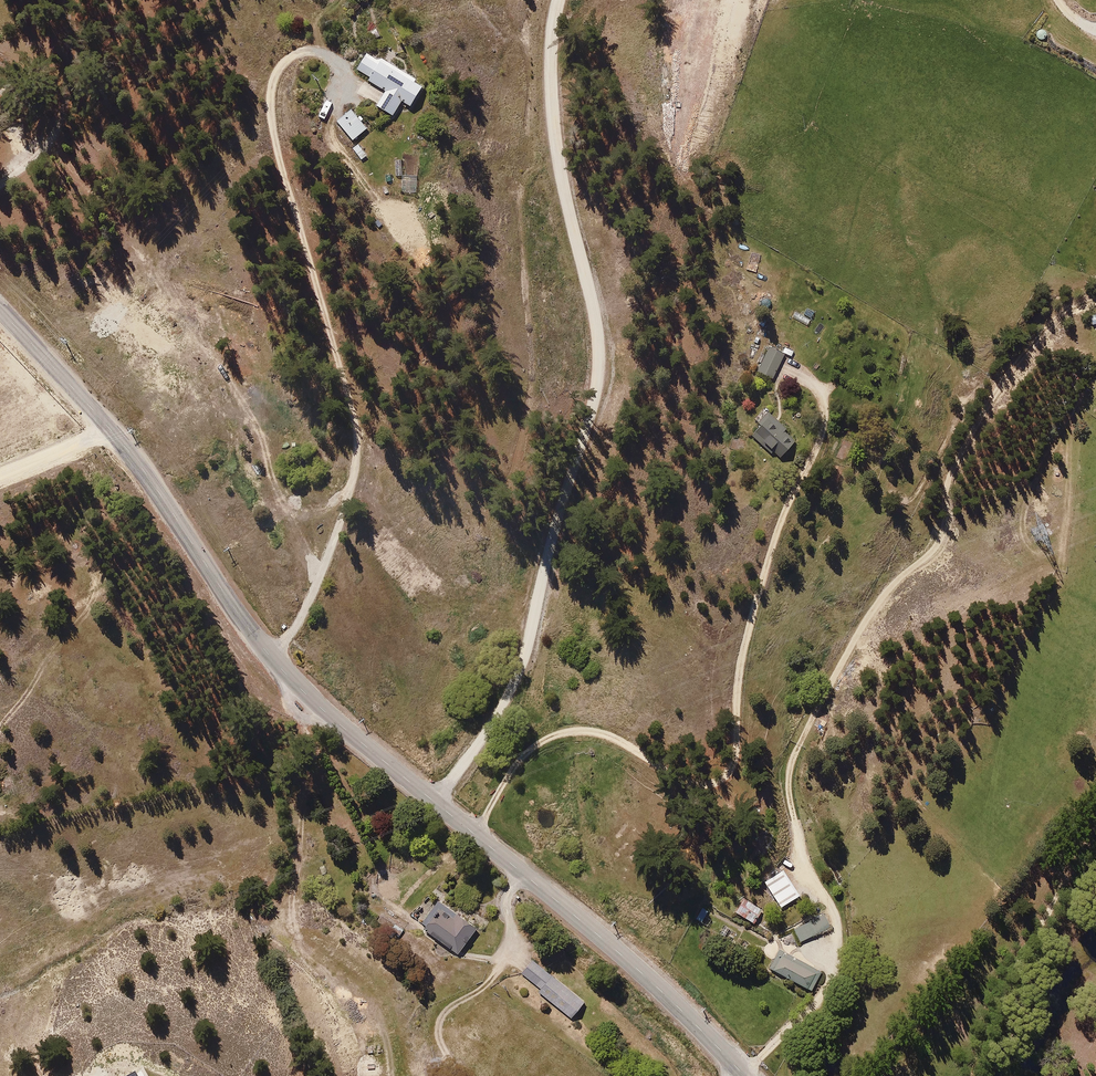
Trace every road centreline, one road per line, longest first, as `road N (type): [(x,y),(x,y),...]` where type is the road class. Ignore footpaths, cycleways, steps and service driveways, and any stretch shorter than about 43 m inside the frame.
road 1 (track): [(742,1073),(833,991),(844,932),(792,793),(794,757),(864,613),(931,553),(950,481),(1035,341),(1076,302),(1095,296)]
road 2 (unclassified): [(745,1075),(620,954),(304,692),(234,608),(108,427)]
road 3 (track): [(435,803),(515,686),(599,369),(595,314),(550,139),(548,55),(557,0)]
road 4 (track): [(476,834),(521,749),(561,732),(608,735),(686,782),(718,784),(735,771),(724,723),(734,659),(767,535),(821,421),(817,387),(792,370)]
road 5 (unclassified): [(108,427),(0,307)]

